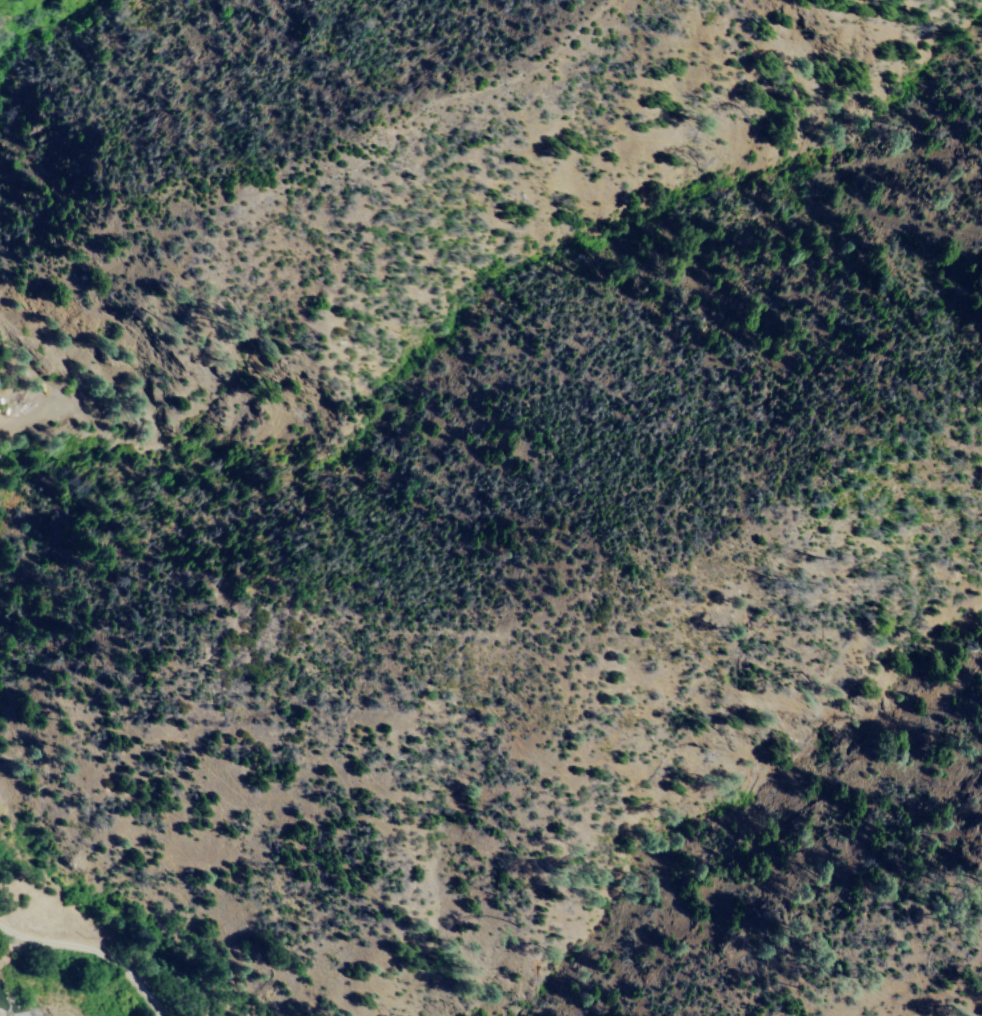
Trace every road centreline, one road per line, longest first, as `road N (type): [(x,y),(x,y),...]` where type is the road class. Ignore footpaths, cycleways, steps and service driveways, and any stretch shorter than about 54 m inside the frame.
road 1 (residential): [(171,1015),(169,1000),(114,950),(36,936),(0,914)]

